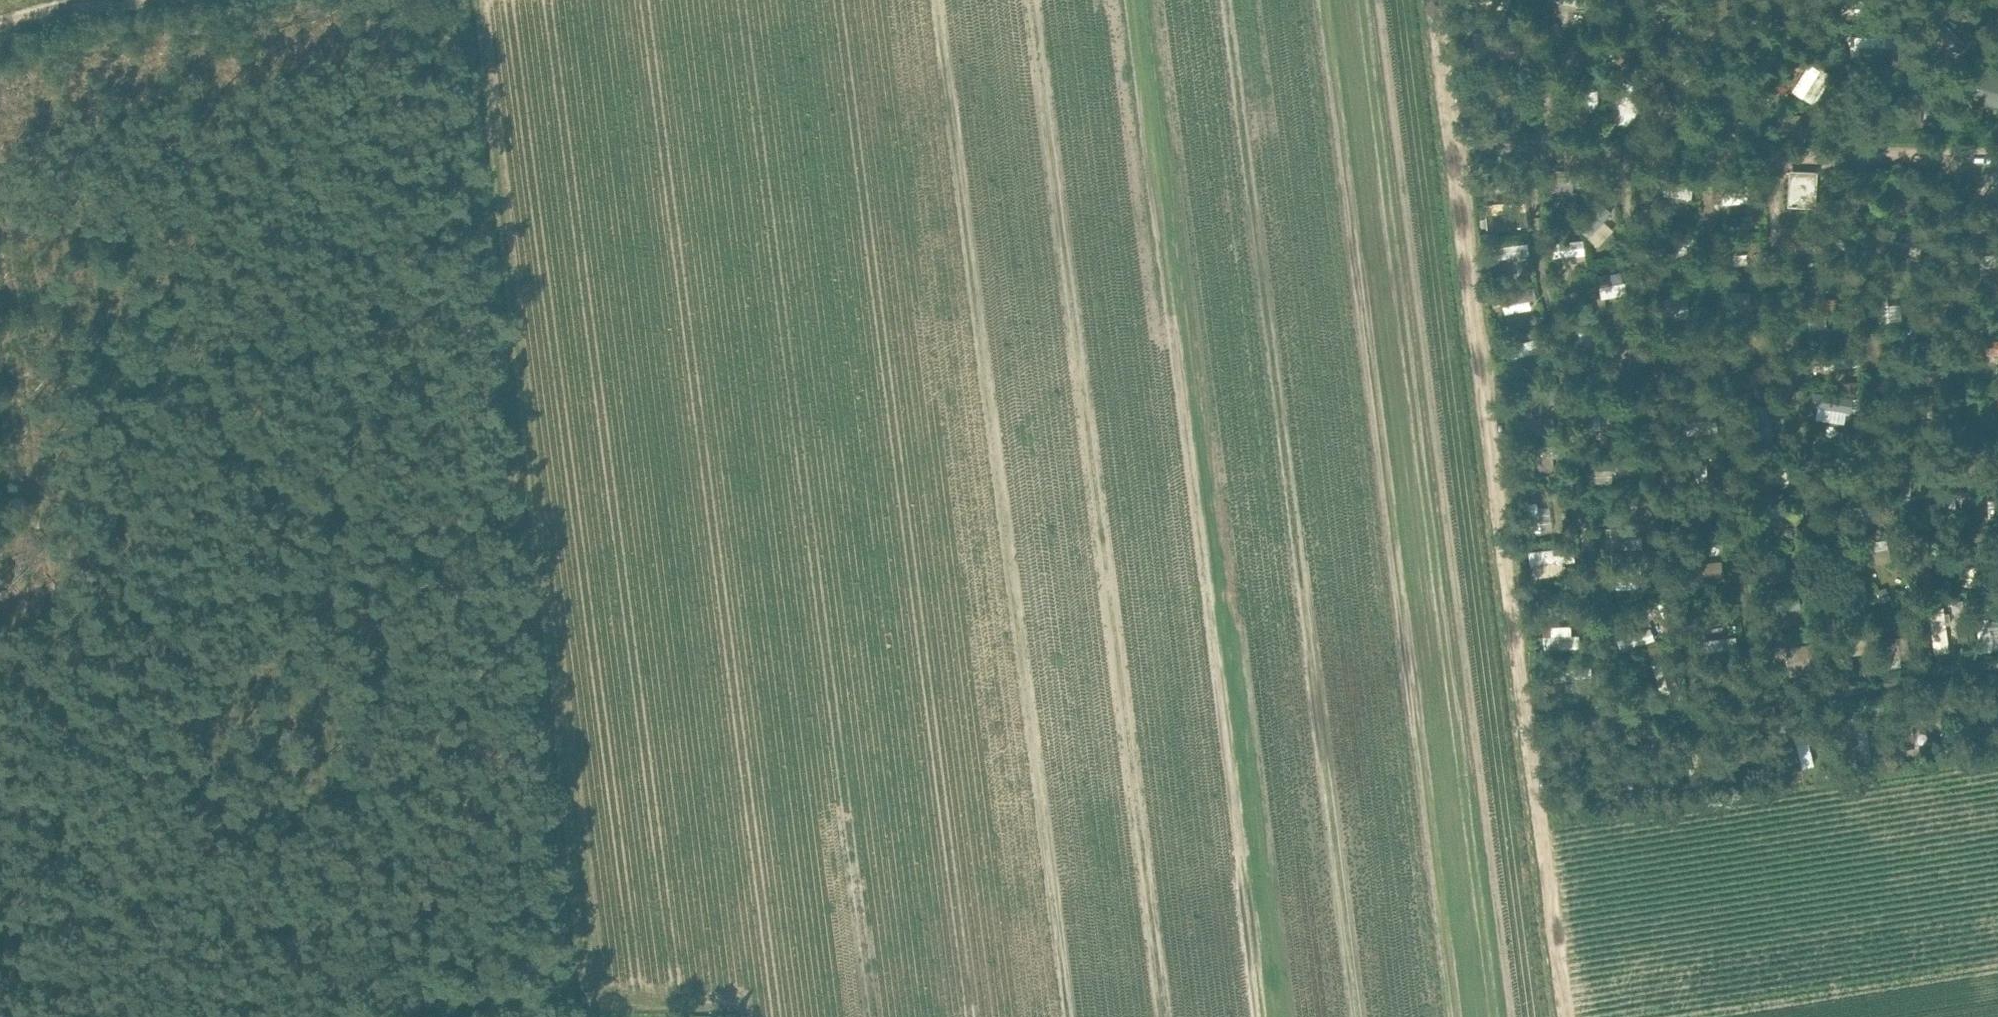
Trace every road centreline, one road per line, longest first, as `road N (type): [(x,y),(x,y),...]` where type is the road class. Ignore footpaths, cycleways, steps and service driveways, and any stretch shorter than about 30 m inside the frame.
road 1 (track): [(1422,0),(1491,593),(1552,1016)]
road 2 (residential): [(1711,713),(1625,725),(1608,698),(1521,142)]
road 3 (residential): [(1711,713),(1624,144)]
road 4 (residential): [(1775,700),(1700,146)]
road 5 (residential): [(1838,686),(1776,264),(1778,147)]
road 6 (residential): [(1853,149),(1872,296),(1890,302),(1997,297)]
road 7 (residential): [(1997,672),(1928,667),(1838,686)]
road 8 (residential): [(1853,149),(1849,87),(1826,0)]
road 9 (residential): [(1853,149),(1997,160)]

